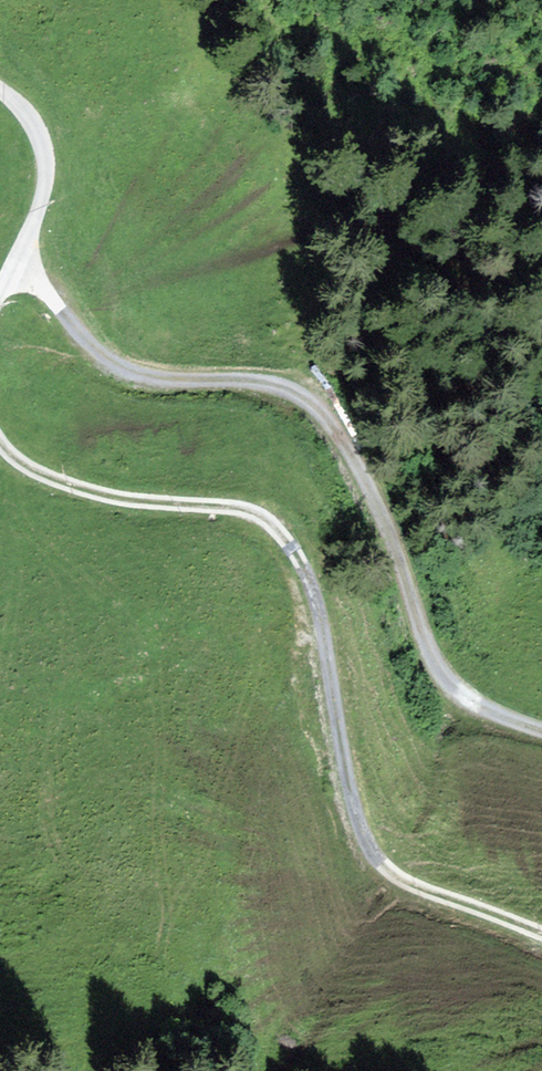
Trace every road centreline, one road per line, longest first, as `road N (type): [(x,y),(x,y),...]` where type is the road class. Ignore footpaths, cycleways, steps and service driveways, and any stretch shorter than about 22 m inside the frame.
road 1 (track): [(0,445),(81,490),(266,517),(300,554),(364,839),(391,871),(541,928)]
road 2 (track): [(25,259),(60,332),(112,377),(171,388),(260,380),(309,391),(363,452),(404,539),(440,677),(468,709),(541,732)]
road 3 (track): [(0,84),(15,93),(45,143),(46,183),(25,259),(0,293)]

